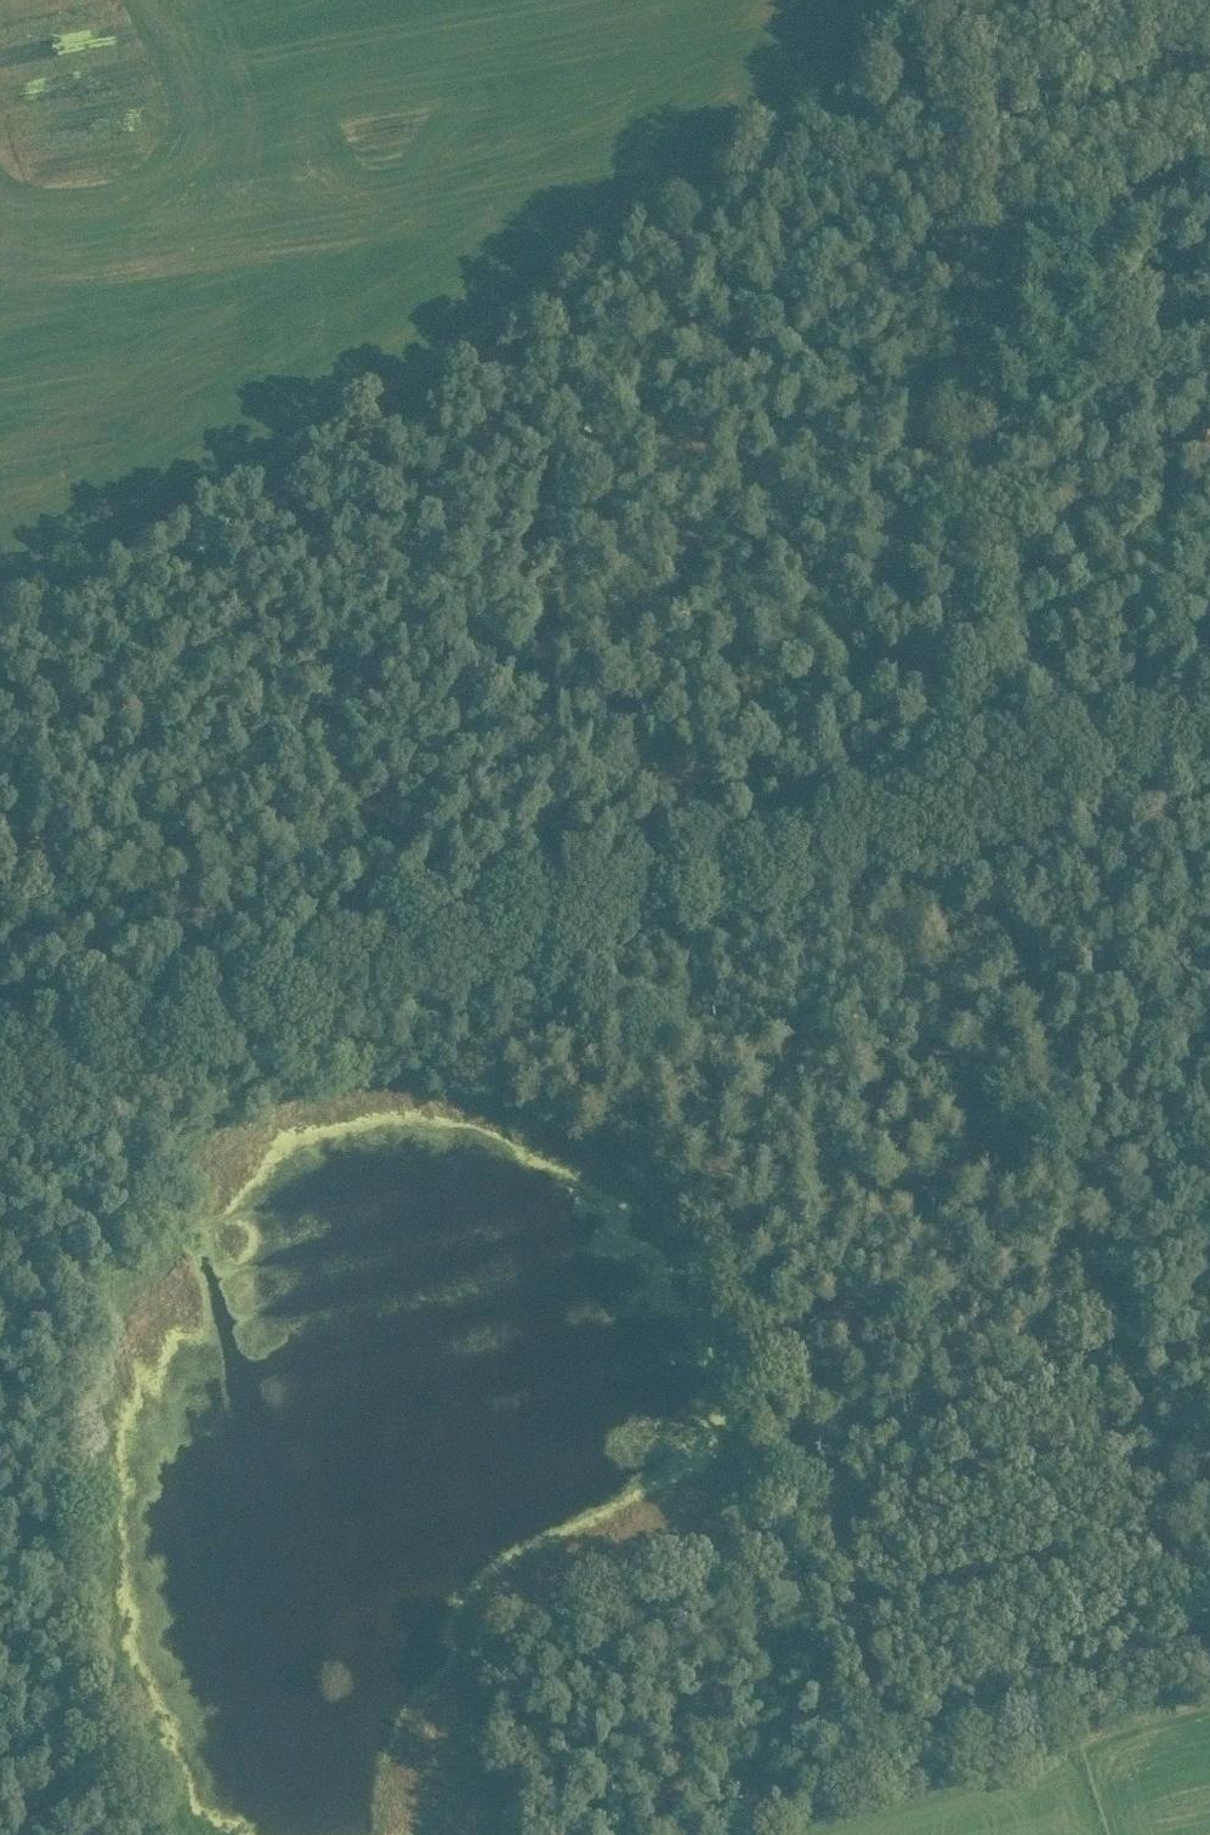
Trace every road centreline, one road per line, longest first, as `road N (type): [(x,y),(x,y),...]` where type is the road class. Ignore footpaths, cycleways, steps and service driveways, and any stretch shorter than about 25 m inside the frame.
road 1 (track): [(0,1077),(990,781),(958,0)]
road 2 (track): [(527,915),(540,827),(528,297),(542,277),(854,79),(853,0)]

